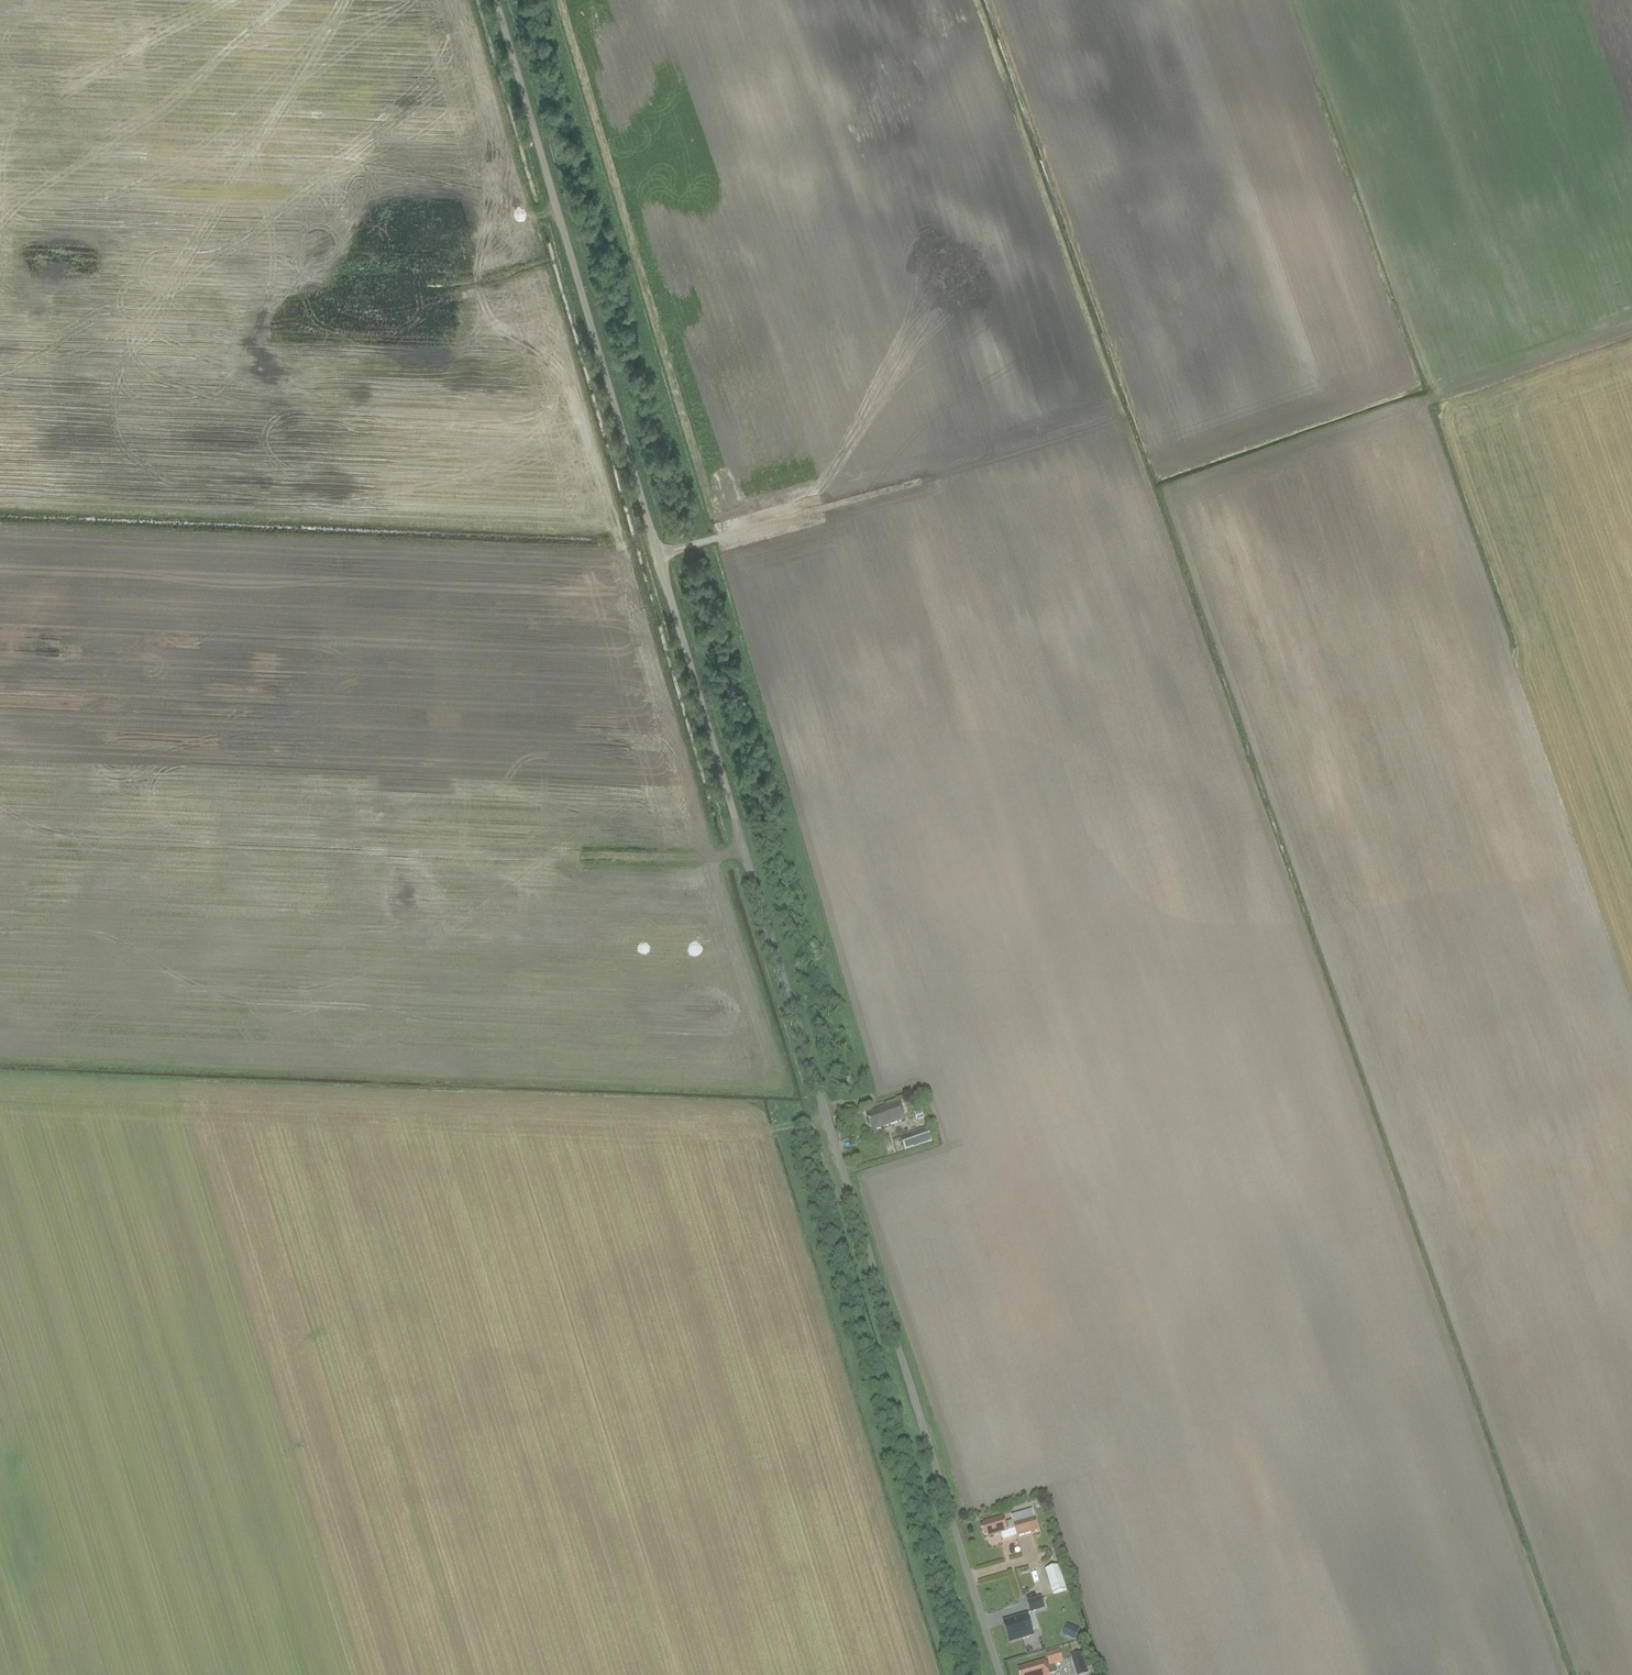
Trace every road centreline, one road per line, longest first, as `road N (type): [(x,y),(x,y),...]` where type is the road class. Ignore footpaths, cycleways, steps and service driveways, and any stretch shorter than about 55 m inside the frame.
road 1 (unclassified): [(1001,1674),(835,1149),(496,0)]

